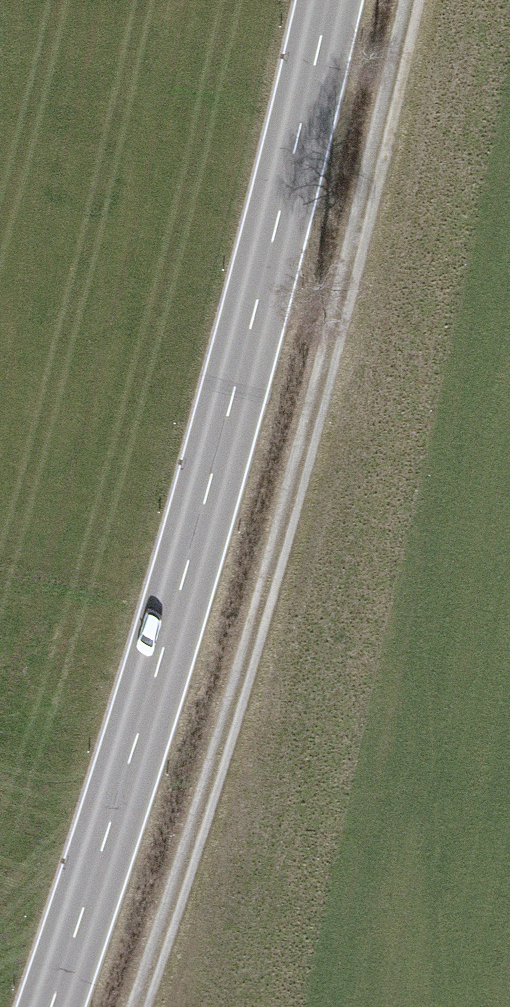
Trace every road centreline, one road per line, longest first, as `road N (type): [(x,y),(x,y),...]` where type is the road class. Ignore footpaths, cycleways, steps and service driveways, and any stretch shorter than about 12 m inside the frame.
road 1 (track): [(130,1006),(321,362),(410,0)]
road 2 (secondary): [(322,0),(244,338),(102,856),(49,1006)]

